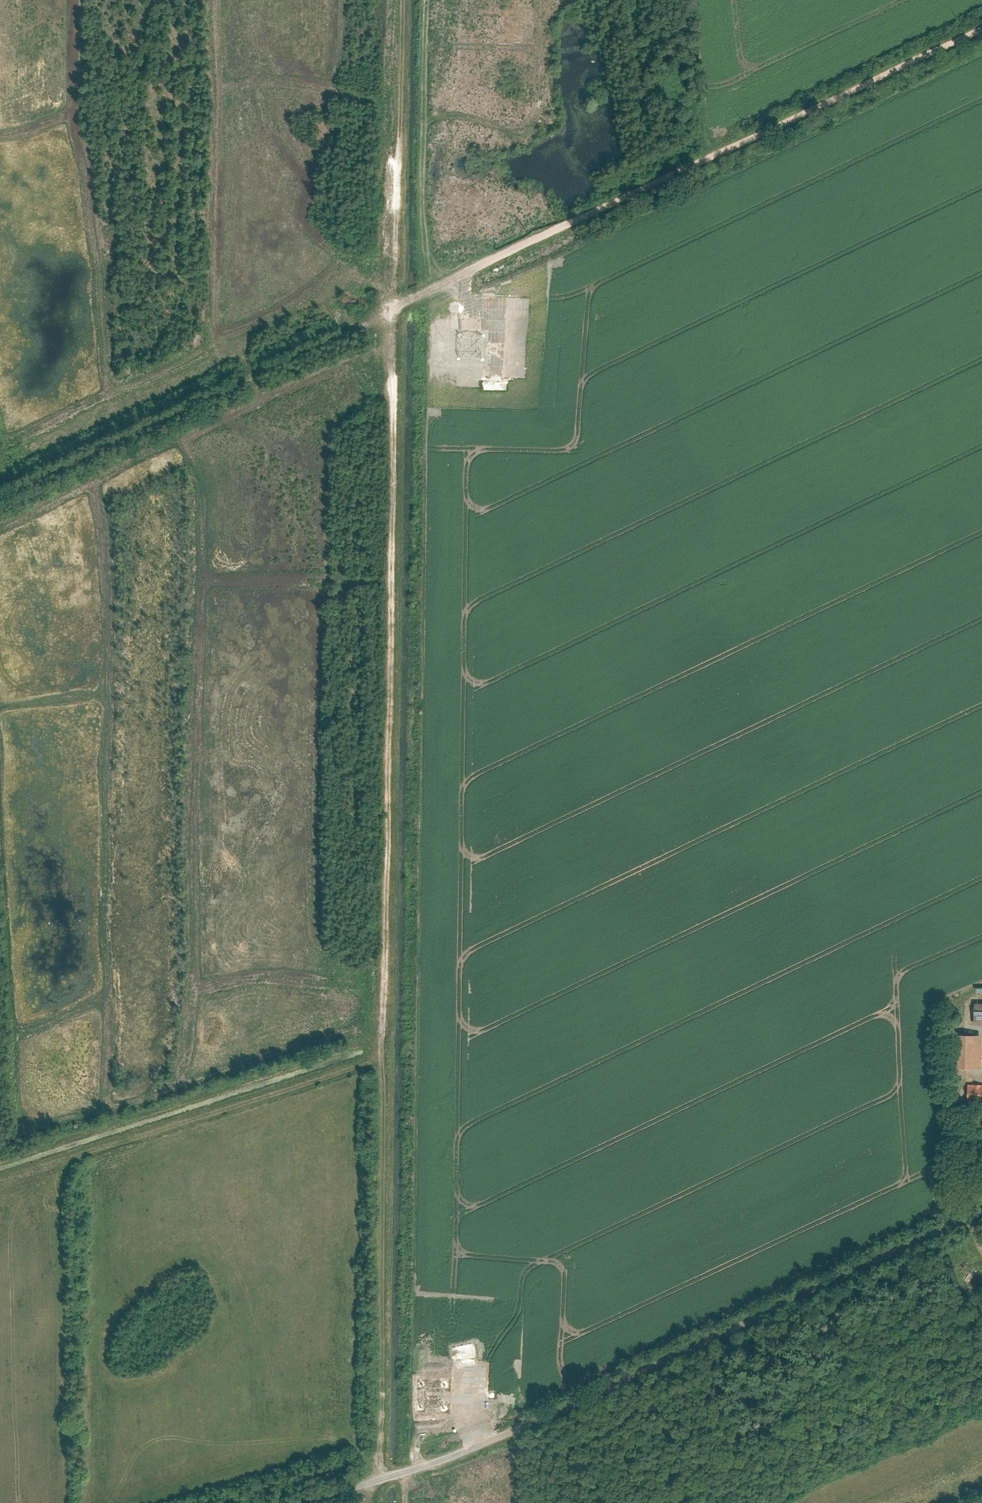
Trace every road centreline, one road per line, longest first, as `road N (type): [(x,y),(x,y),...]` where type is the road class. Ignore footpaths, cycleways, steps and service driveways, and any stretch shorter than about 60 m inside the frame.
road 1 (track): [(398,303),(382,1478)]
road 2 (track): [(981,31),(0,494)]
road 3 (track): [(981,1209),(603,1390),(457,1453),(305,1502)]
road 4 (track): [(398,303),(400,0)]

